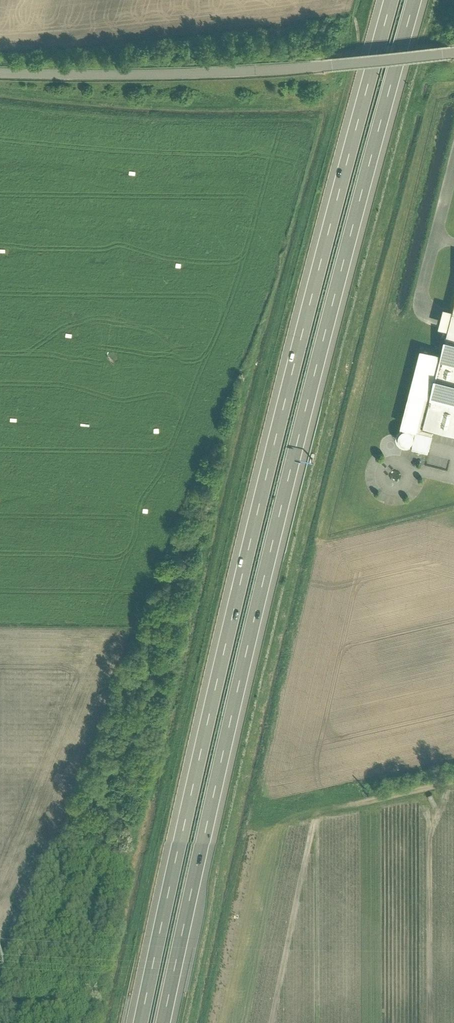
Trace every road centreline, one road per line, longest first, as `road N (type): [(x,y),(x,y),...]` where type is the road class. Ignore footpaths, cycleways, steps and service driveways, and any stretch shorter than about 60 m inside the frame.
road 1 (motorway): [(392,0),(265,479),(142,1022)]
road 2 (motorway): [(164,1022),(279,515),(414,0)]
road 3 (residential): [(453,48),(250,67),(0,71)]
road 4 (track): [(453,777),(308,812)]

